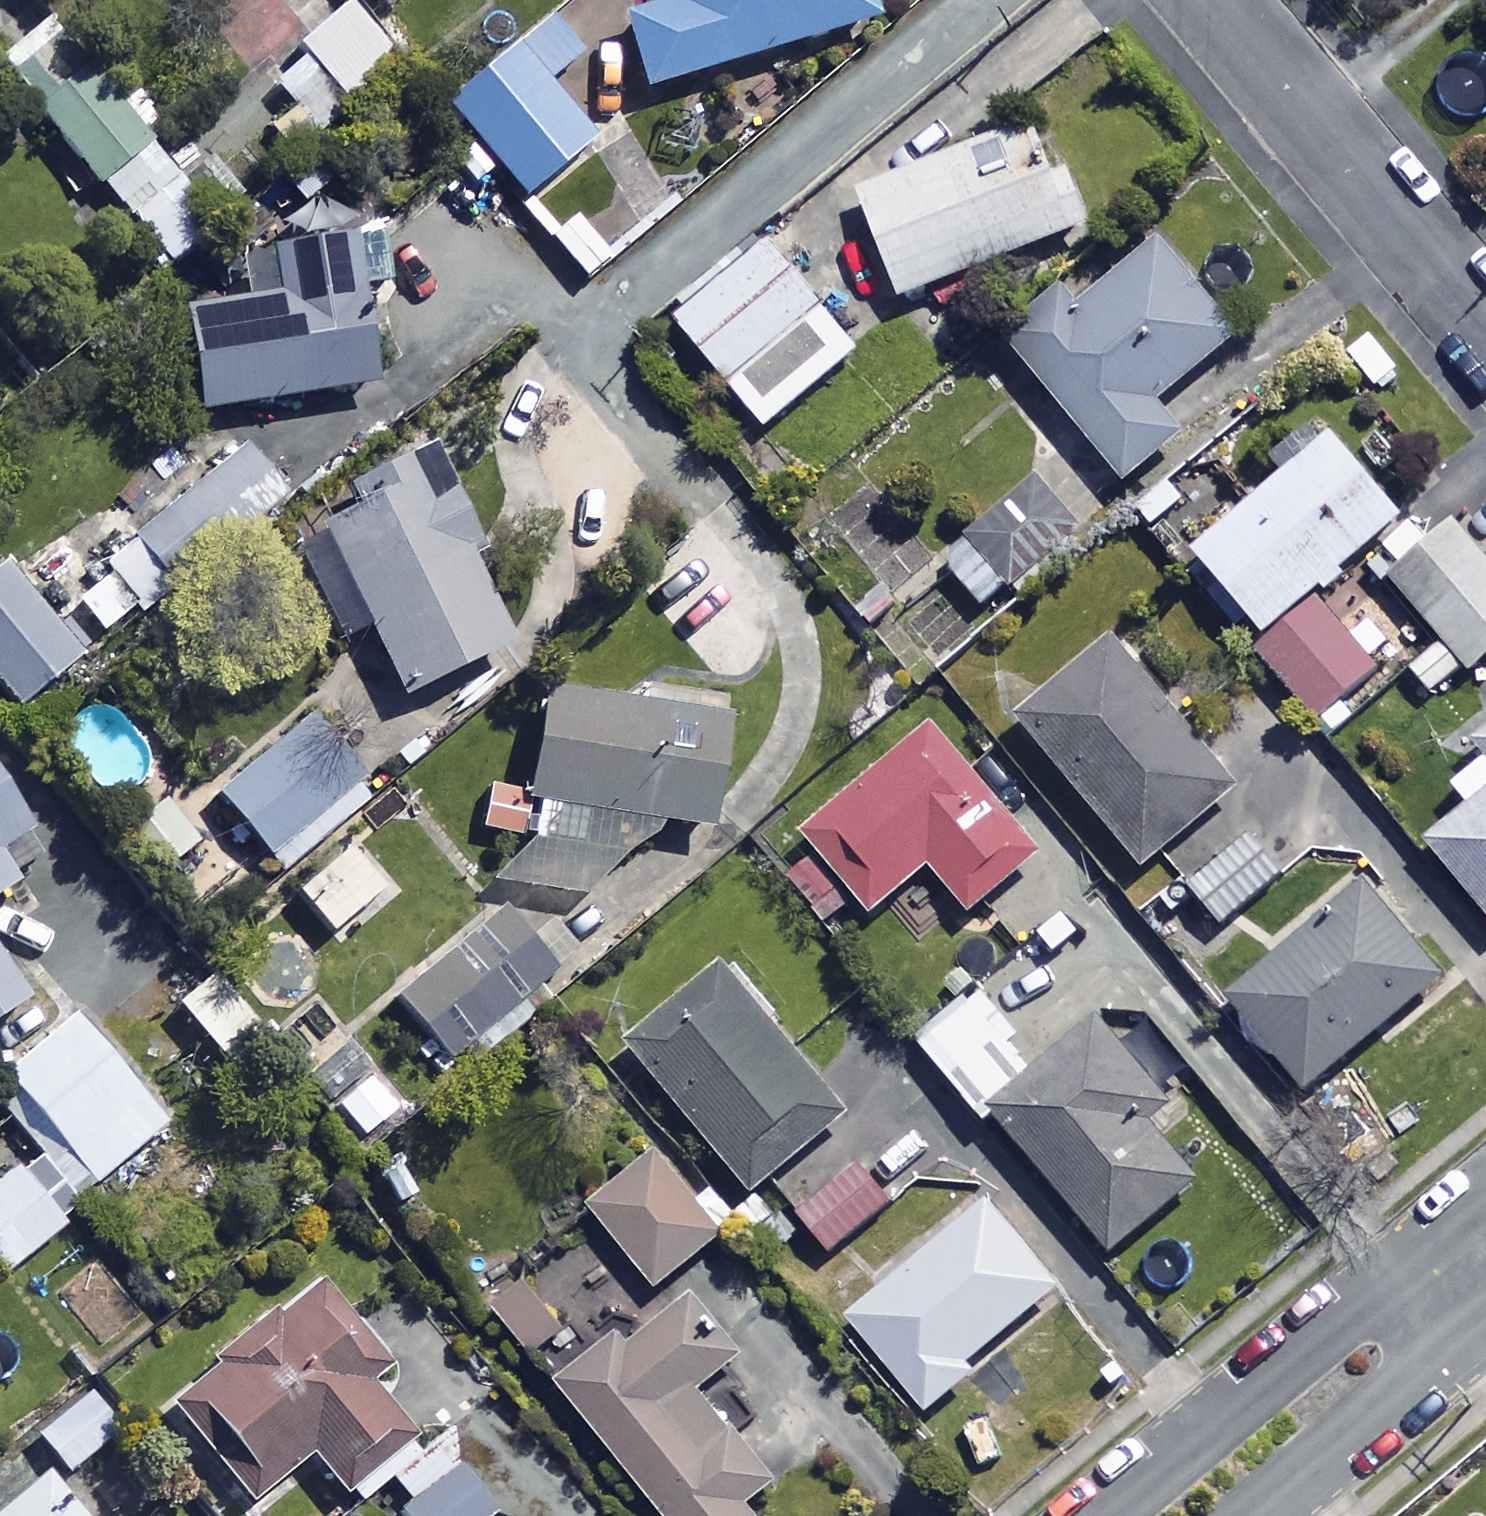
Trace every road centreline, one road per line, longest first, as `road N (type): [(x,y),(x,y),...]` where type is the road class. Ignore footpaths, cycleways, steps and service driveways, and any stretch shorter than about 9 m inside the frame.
road 1 (residential): [(1210,0),(1485,330)]
road 2 (residential): [(1119,1515),(1315,1358),(1357,1333),(1401,1328)]
road 3 (residential): [(1401,1328),(1379,1393),(1237,1515)]

